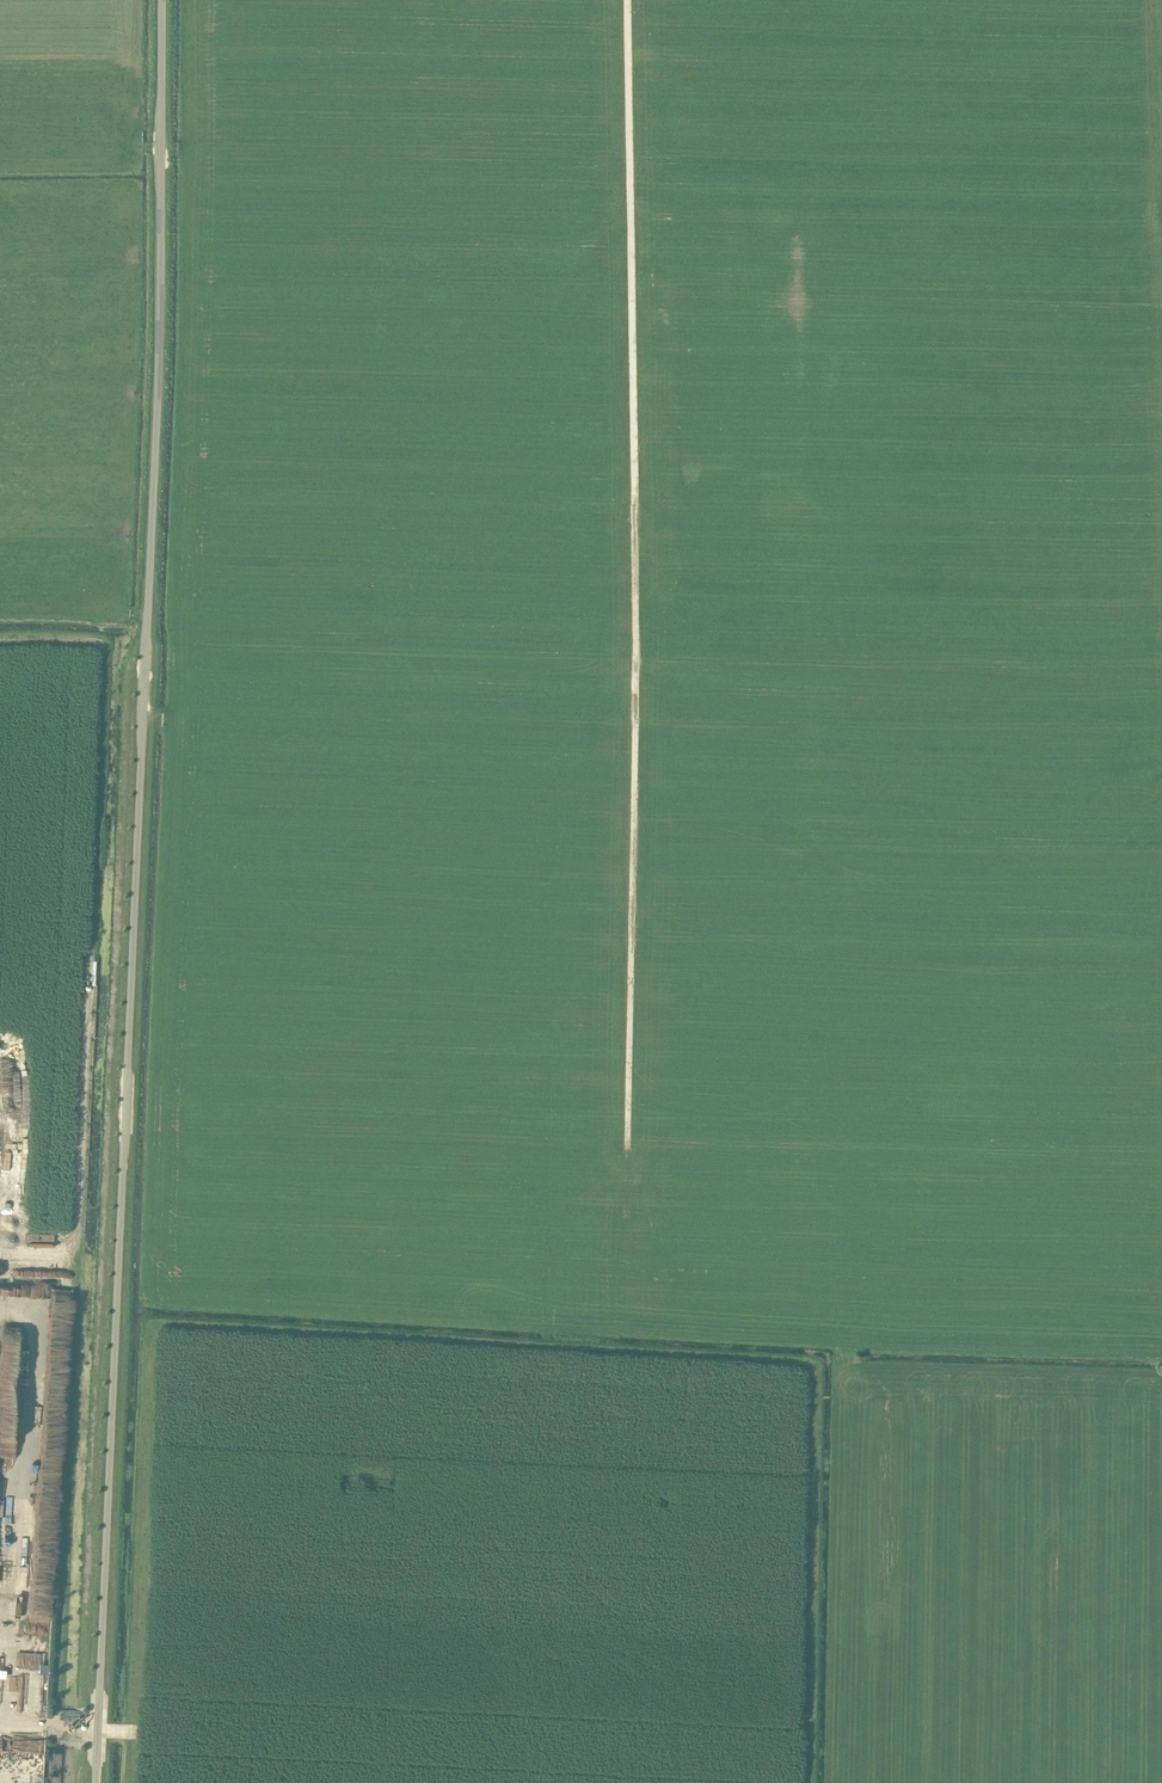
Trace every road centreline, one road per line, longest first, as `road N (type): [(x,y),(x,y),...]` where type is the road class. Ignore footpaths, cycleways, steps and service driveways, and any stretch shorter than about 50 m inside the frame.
road 1 (unclassified): [(96,1782),(159,403),(163,0)]

